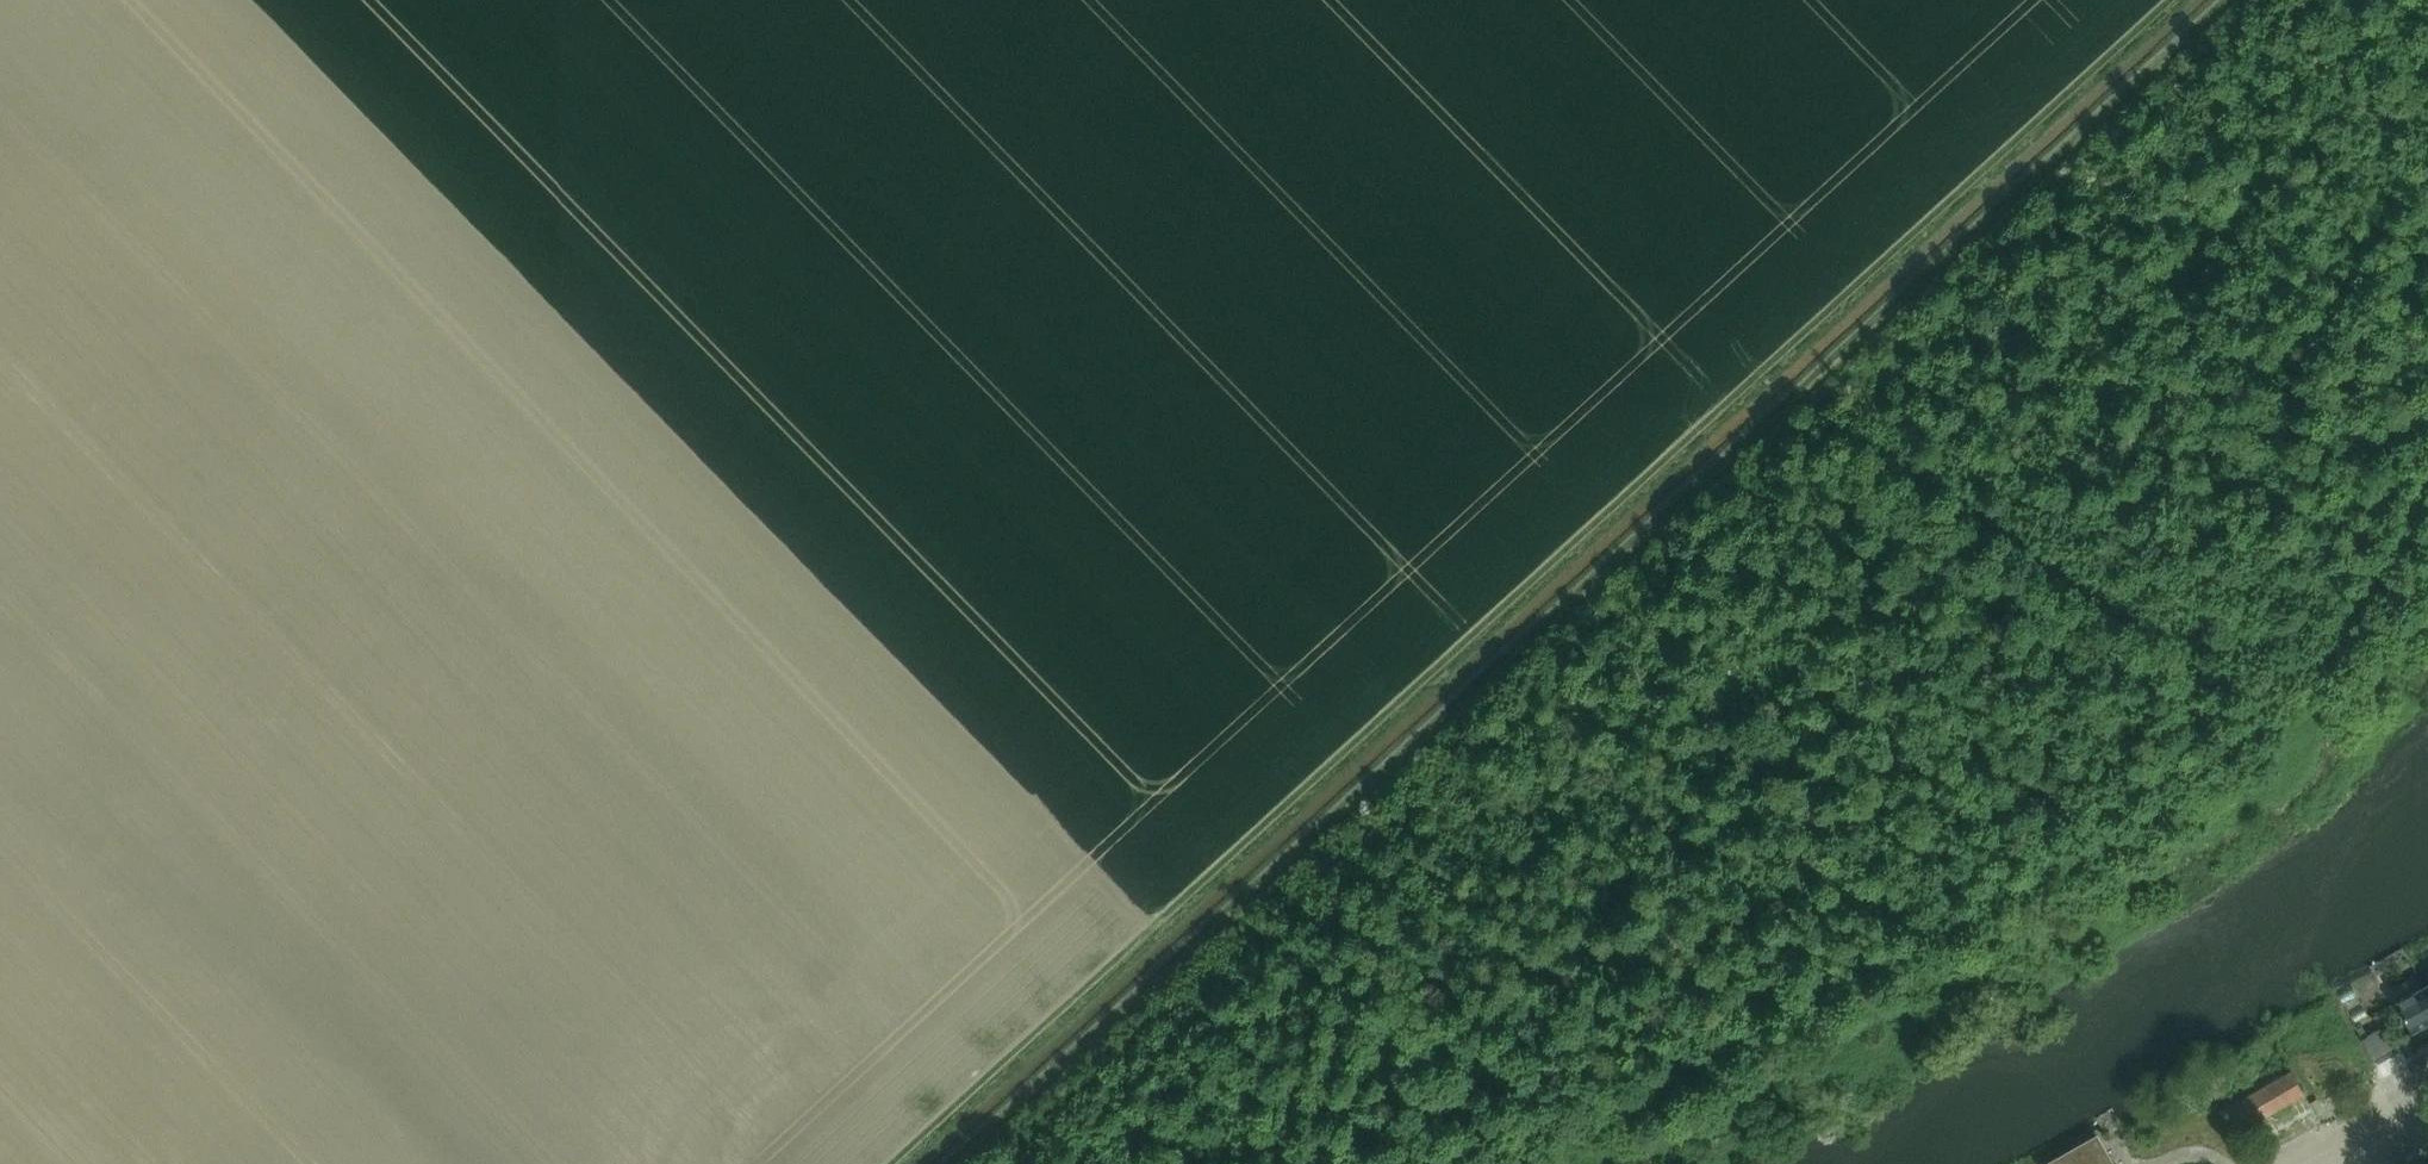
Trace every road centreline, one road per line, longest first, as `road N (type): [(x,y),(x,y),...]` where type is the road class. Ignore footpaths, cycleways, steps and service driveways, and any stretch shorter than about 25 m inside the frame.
road 1 (residential): [(2284,1163),(2427,1078)]

